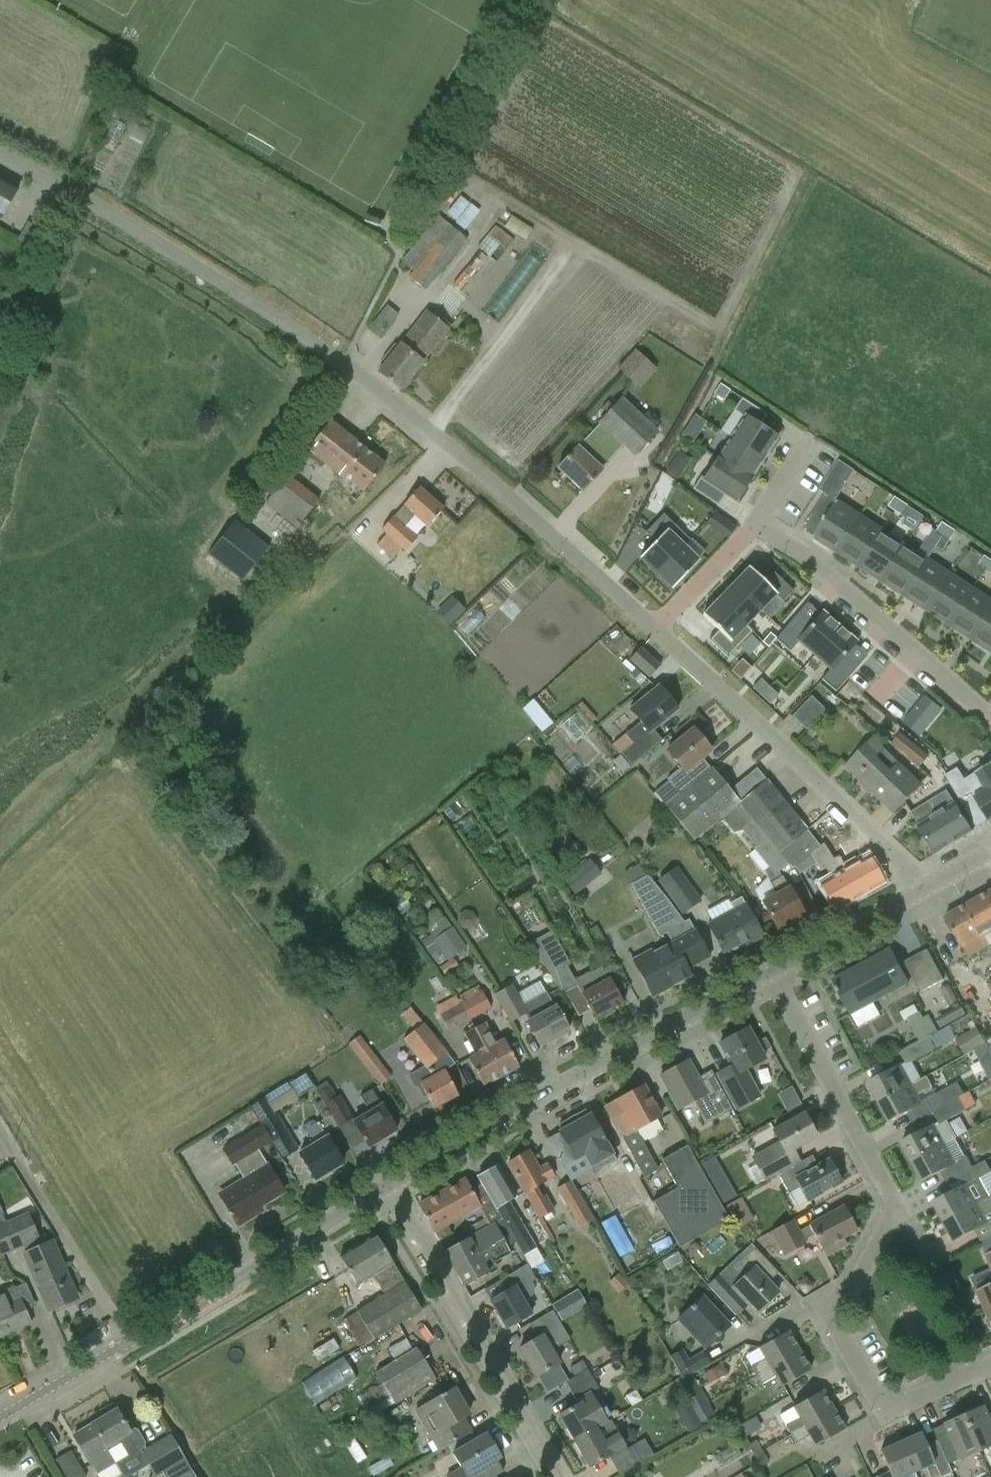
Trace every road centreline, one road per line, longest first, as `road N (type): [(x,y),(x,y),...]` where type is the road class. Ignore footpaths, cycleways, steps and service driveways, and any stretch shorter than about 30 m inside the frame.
road 1 (unclassified): [(488,482),(332,358),(81,198),(0,157)]
road 2 (tertiary): [(0,1418),(387,1189)]
road 3 (tertiary): [(387,1189),(766,975)]
road 4 (residential): [(819,1308),(853,1288),(893,1214),(766,975)]
road 5 (residential): [(921,892),(654,630)]
road 6 (residential): [(556,1476),(387,1189)]
road 7 (residential): [(990,724),(813,562),(754,525)]
road 8 (residential): [(990,1363),(877,1409),(819,1308)]
road 9 (residential): [(488,482),(654,630)]
road 10 (tertiary): [(766,975),(921,892)]
road 11 (residential): [(754,525),(654,630)]

